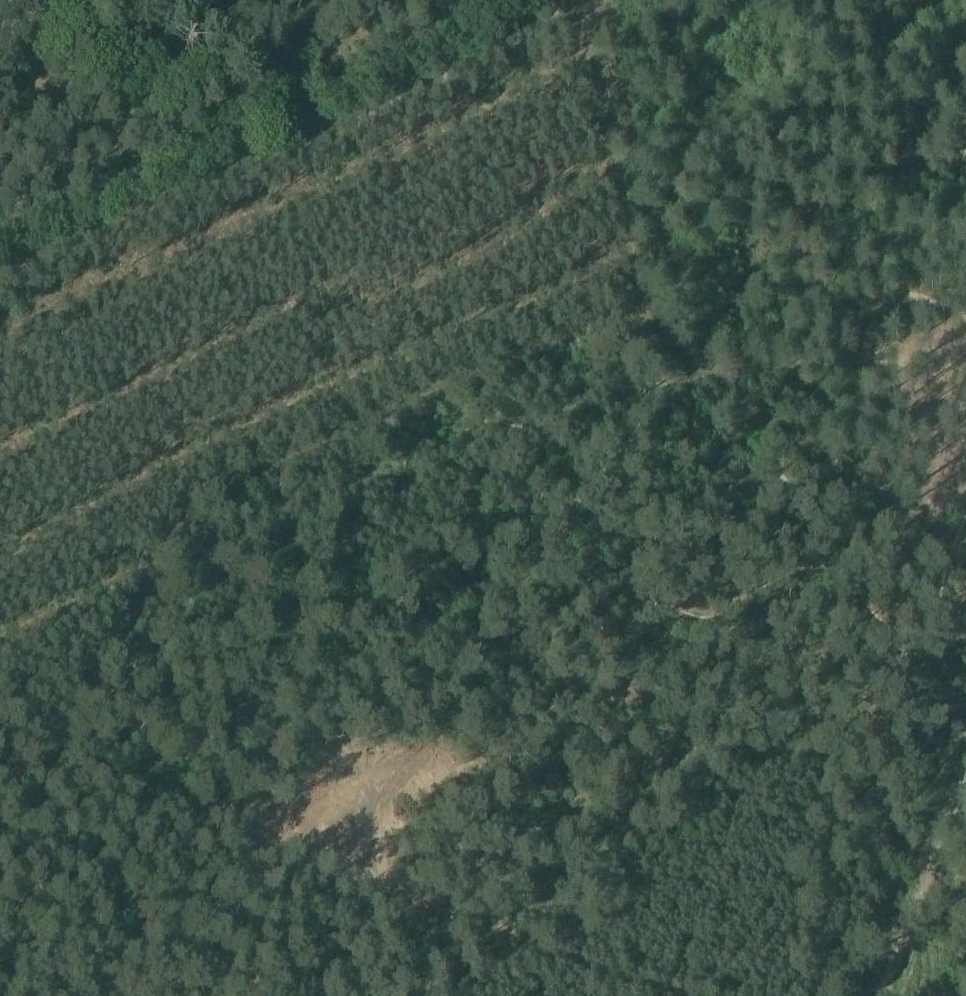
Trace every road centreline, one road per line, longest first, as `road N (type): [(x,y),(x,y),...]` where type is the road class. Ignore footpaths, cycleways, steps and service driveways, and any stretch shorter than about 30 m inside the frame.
road 1 (track): [(585,0),(0,279)]
road 2 (track): [(867,995),(965,743)]

